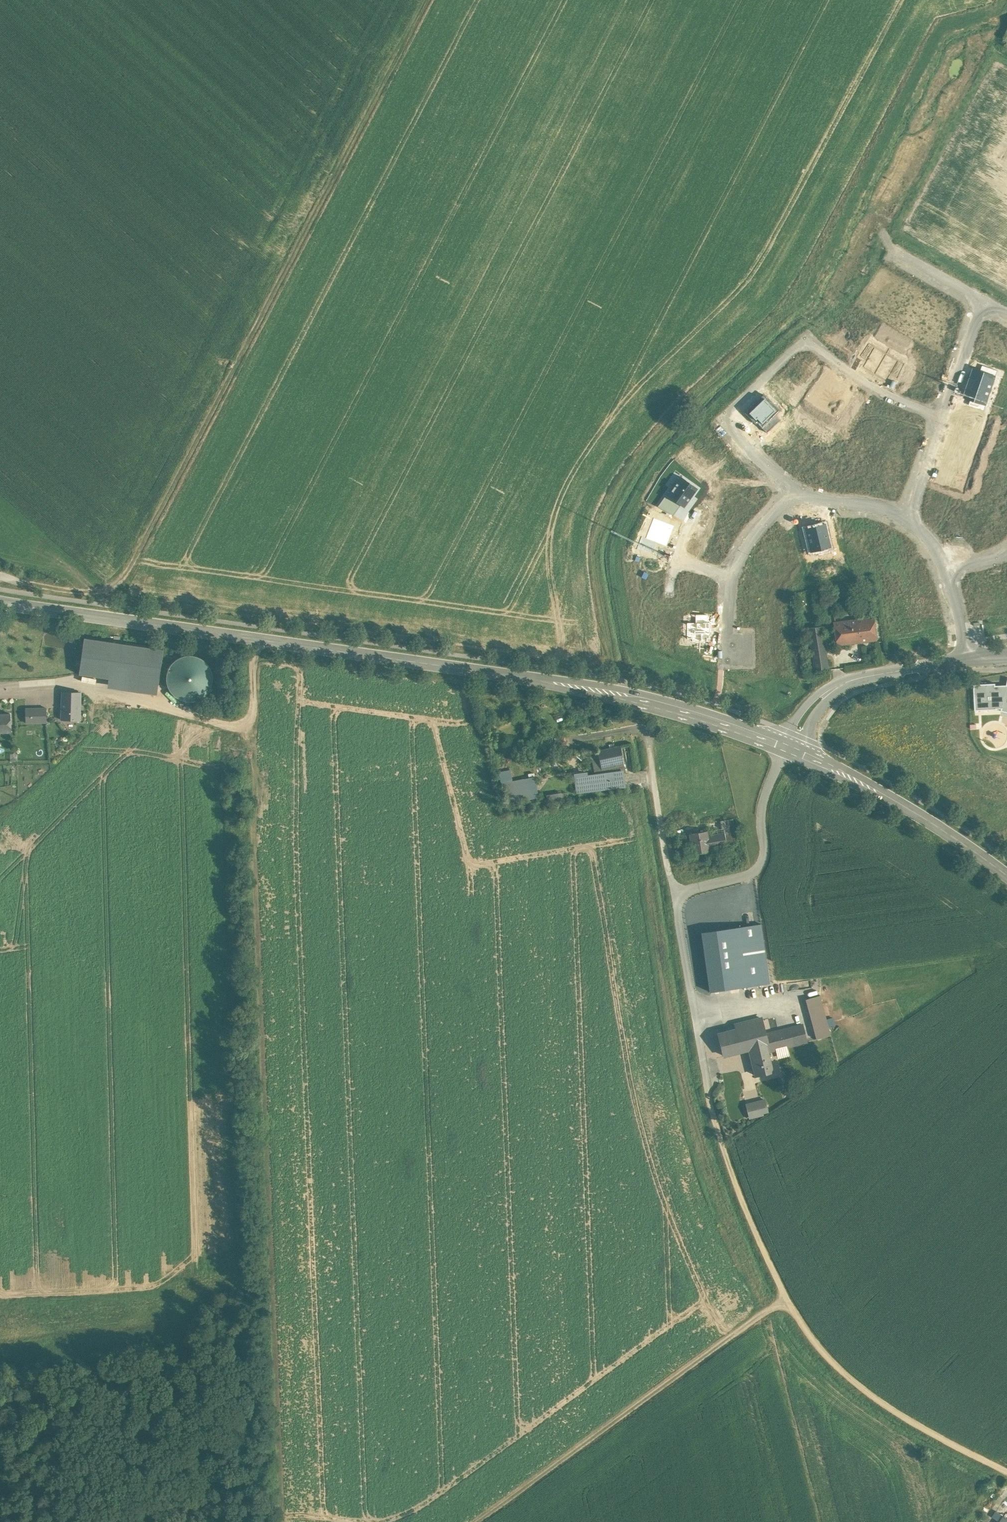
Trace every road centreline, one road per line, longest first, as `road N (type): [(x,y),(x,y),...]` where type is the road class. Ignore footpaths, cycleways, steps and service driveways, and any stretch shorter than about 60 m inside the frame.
road 1 (secondary): [(781,745),(666,706),(539,679),(0,601)]
road 2 (track): [(0,577),(91,591),(124,579),(431,0)]
road 3 (track): [(704,1072),(723,1150),(785,1300),(817,1347),(905,1417),(1006,1471)]
road 4 (track): [(479,1521),(785,1300)]
road 5 (track): [(57,682),(243,724),(255,707),(257,638)]
road 6 (secondary): [(1006,875),(918,814),(796,752)]
road 7 (residential): [(942,417),(872,386),(807,340)]
road 8 (tertiary): [(841,684),(967,658)]
road 9 (residential): [(942,417),(980,301)]

